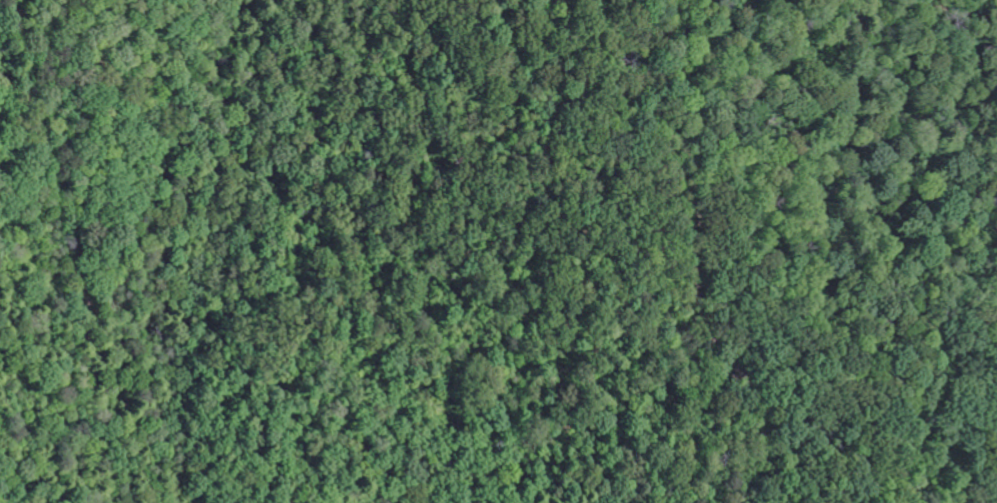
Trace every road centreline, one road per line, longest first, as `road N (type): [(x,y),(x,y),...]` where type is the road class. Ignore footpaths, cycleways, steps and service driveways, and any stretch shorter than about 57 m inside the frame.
road 1 (residential): [(772,502),(769,436),(684,314),(602,0)]

